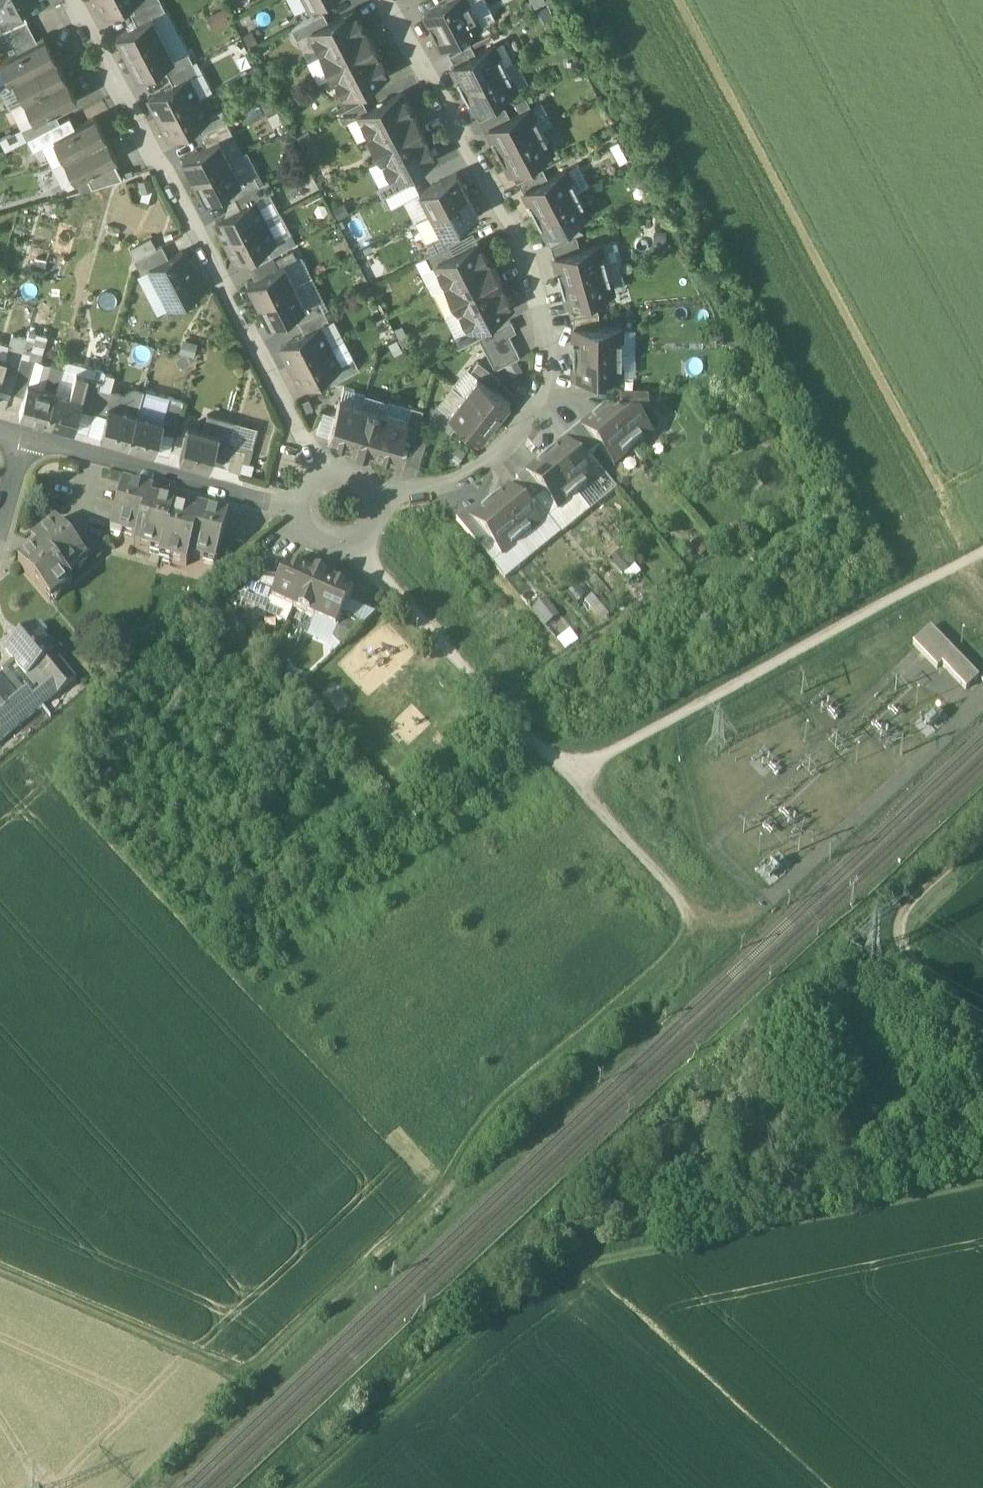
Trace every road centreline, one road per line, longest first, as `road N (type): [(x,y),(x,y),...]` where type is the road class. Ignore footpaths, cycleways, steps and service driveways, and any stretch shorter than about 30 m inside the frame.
road 1 (track): [(0,1315),(231,1408),(704,963),(711,926)]
road 2 (track): [(307,1487),(535,1292),(586,1266),(982,1179)]
road 3 (residential): [(381,500),(458,479),(509,446),(537,401),(548,350),(514,224),(389,0)]
road 4 (residential): [(75,0),(320,474)]
road 5 (track): [(568,776),(982,552)]
road 6 (residential): [(29,438),(300,507)]
road 7 (track): [(982,1027),(902,945),(902,922),(918,897),(982,839)]
road 8 (residential): [(300,507),(309,533),(346,549),(373,534),(381,500)]

